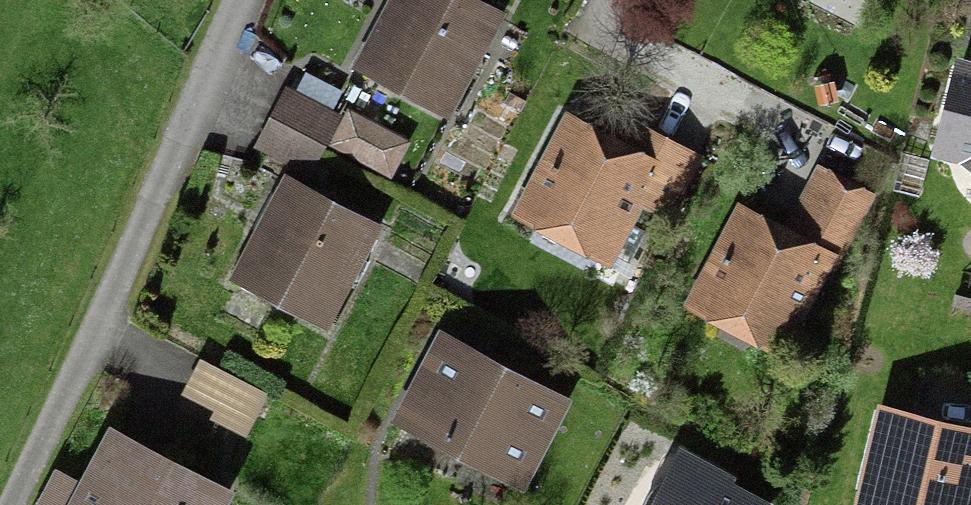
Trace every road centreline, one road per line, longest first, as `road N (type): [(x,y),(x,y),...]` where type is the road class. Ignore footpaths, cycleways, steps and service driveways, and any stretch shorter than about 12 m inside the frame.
road 1 (residential): [(245,0),(118,303),(21,504)]

